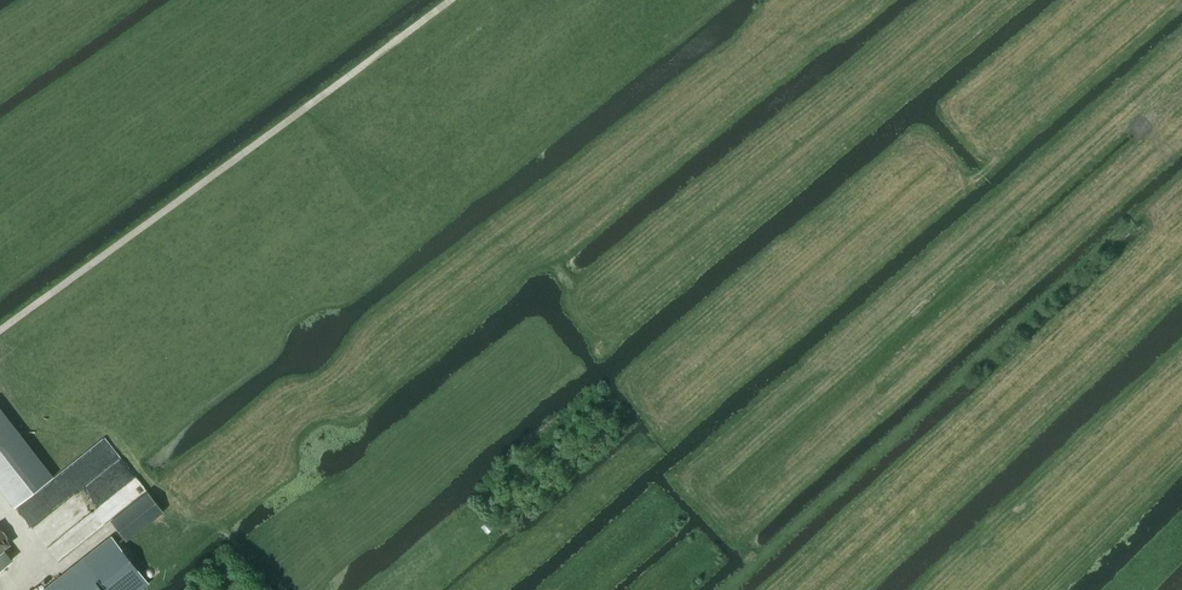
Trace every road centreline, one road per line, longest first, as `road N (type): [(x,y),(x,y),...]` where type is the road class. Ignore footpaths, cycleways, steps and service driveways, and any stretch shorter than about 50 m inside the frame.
road 1 (track): [(0,330),(451,0)]

